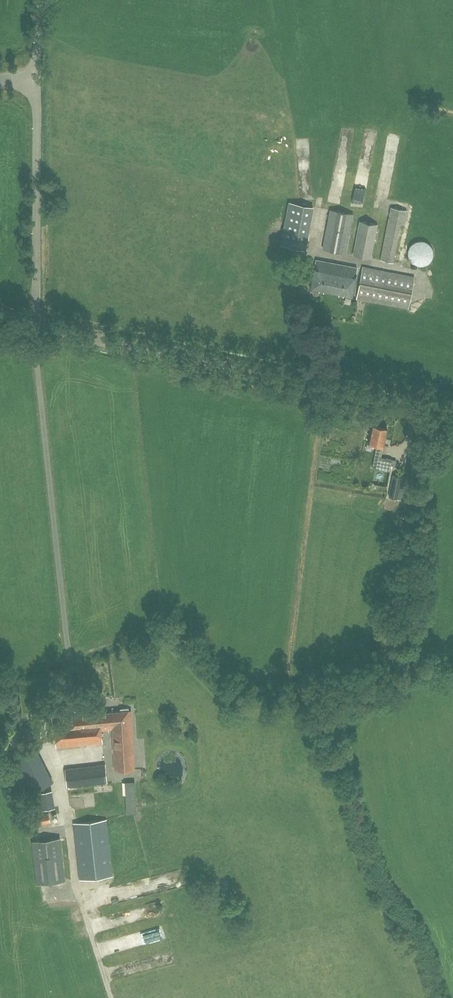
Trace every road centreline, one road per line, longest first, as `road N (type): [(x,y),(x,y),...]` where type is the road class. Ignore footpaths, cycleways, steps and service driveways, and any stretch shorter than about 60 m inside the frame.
road 1 (unclassified): [(452,411),(34,327),(35,83)]

